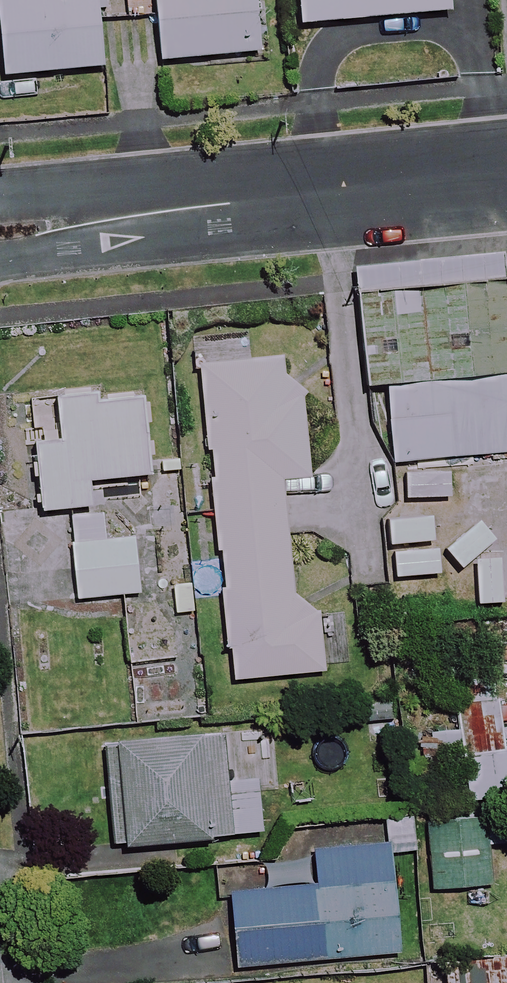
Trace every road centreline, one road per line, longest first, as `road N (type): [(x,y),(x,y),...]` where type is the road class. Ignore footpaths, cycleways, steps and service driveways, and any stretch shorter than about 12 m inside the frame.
road 1 (residential): [(0,226),(506,179)]

